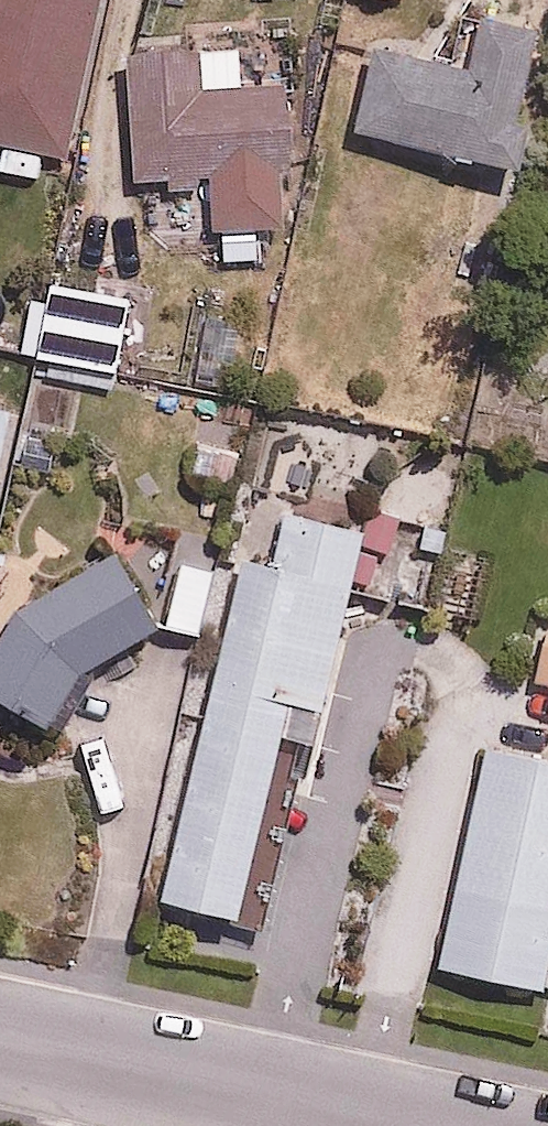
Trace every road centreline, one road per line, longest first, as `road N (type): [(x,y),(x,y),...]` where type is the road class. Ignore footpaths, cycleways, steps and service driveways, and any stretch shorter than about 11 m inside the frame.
road 1 (residential): [(391,1125),(0,1041)]

